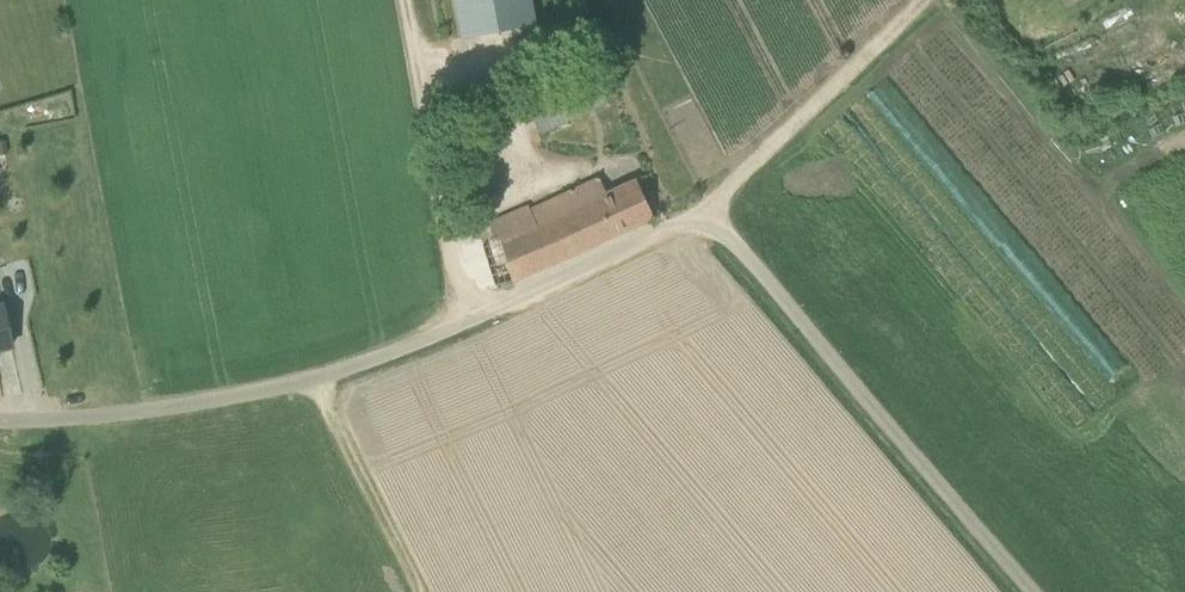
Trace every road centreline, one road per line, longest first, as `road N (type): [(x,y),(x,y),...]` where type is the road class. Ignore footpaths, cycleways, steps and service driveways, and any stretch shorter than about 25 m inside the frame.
road 1 (unclassified): [(1036,591),(707,211),(390,354),(314,377),(141,411),(0,421)]

